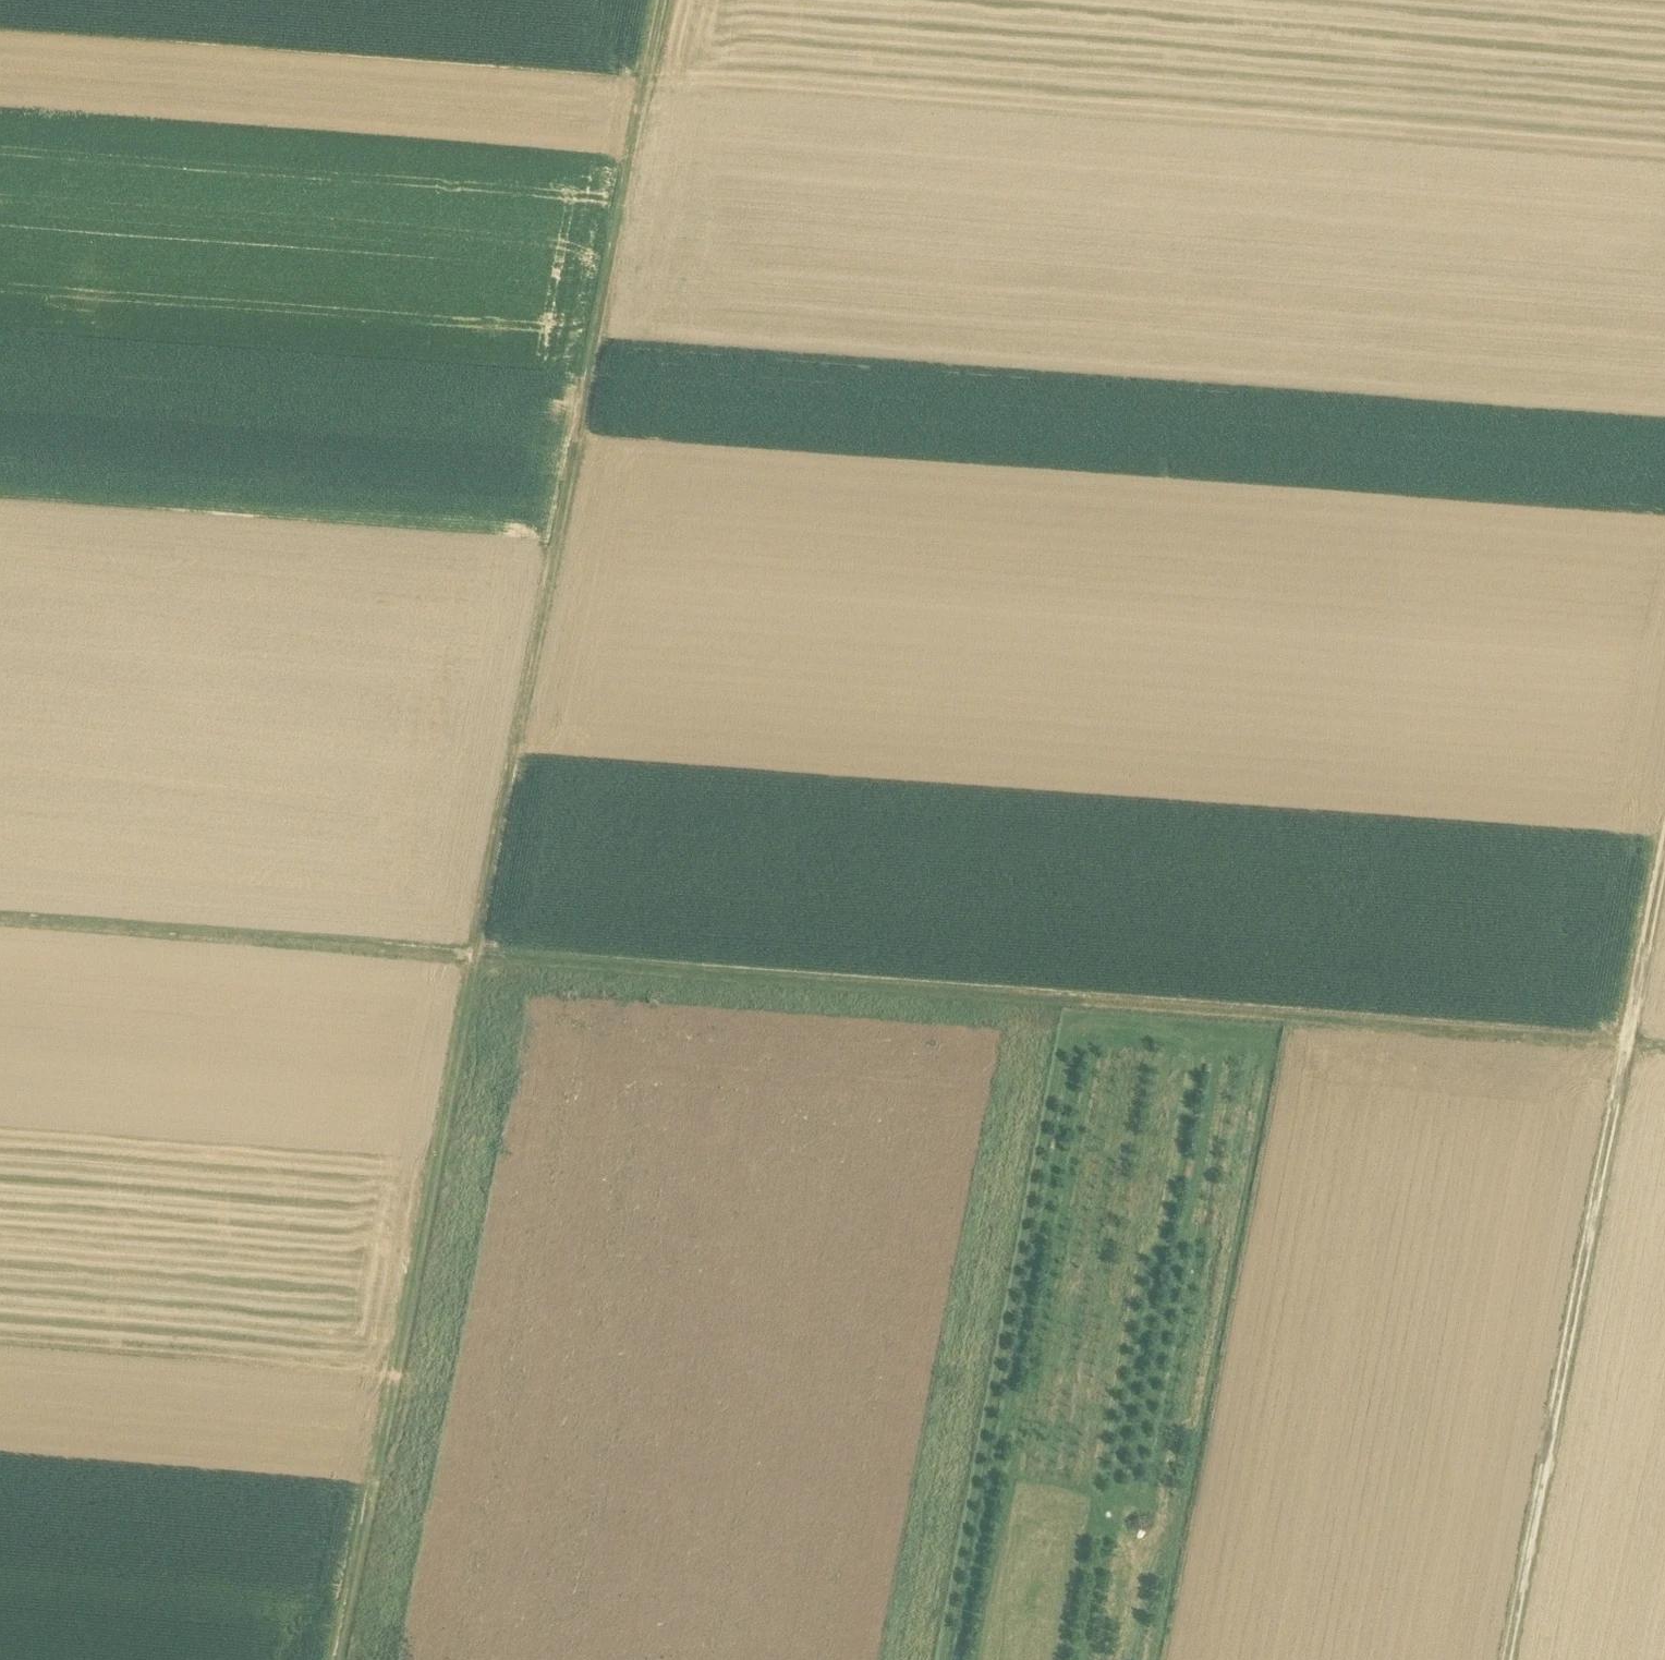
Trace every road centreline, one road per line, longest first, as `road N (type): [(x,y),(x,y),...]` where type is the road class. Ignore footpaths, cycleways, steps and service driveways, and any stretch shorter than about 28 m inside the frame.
road 1 (track): [(336,1659),(660,0)]
road 2 (track): [(1664,1049),(1128,1022),(473,956),(0,921)]
road 3 (track): [(1626,1046),(1566,1432),(1517,1659)]
road 4 (track): [(1626,1046),(1664,881)]

